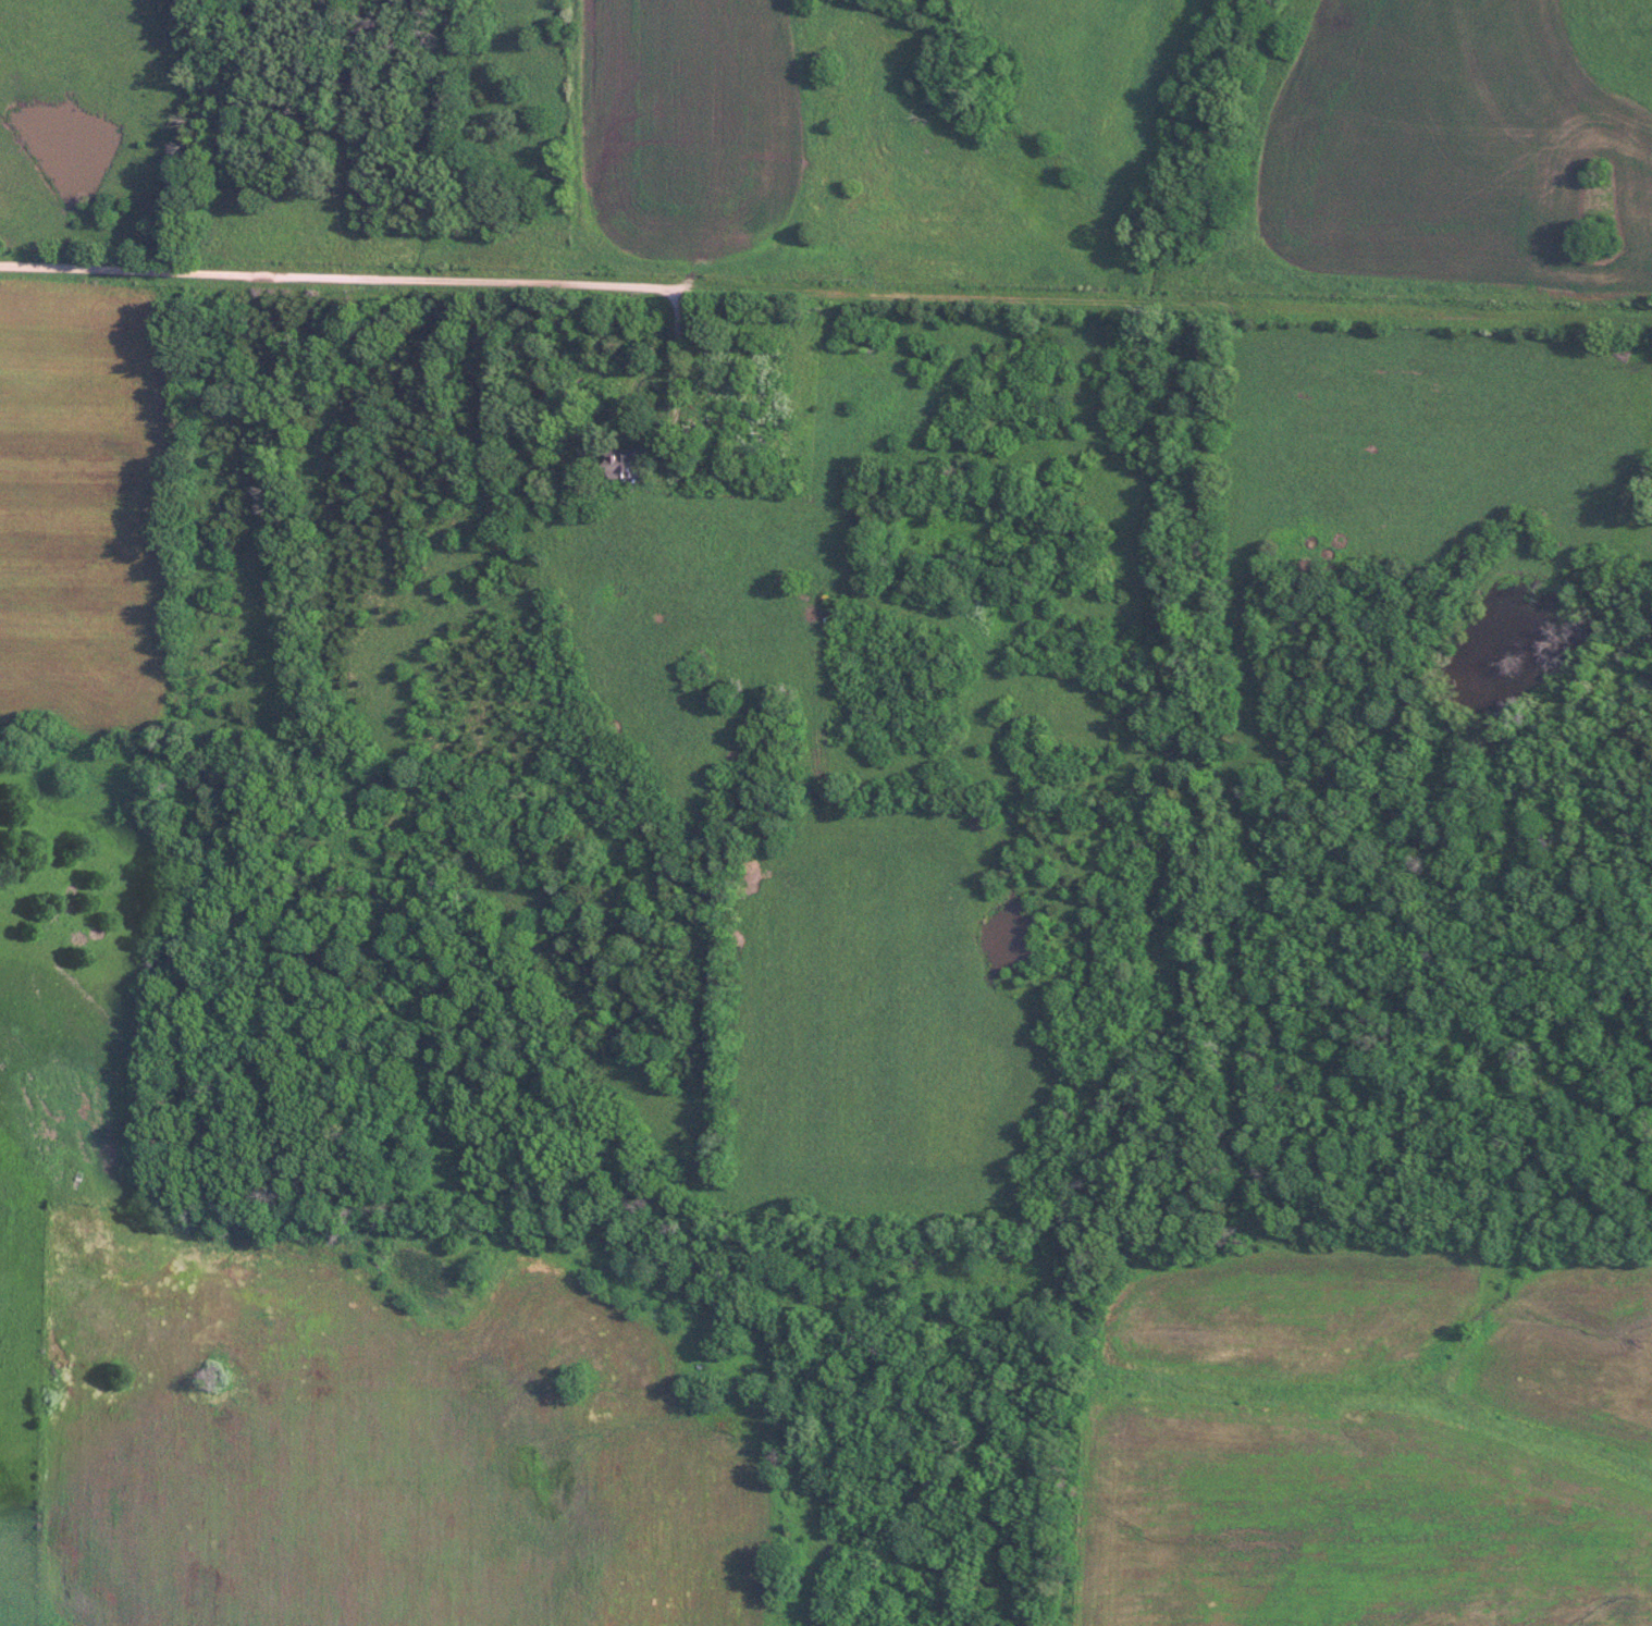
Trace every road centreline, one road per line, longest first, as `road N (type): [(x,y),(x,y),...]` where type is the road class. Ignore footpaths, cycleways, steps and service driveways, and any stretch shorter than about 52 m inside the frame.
road 1 (residential): [(1651,318),(971,291),(321,278),(0,260)]

